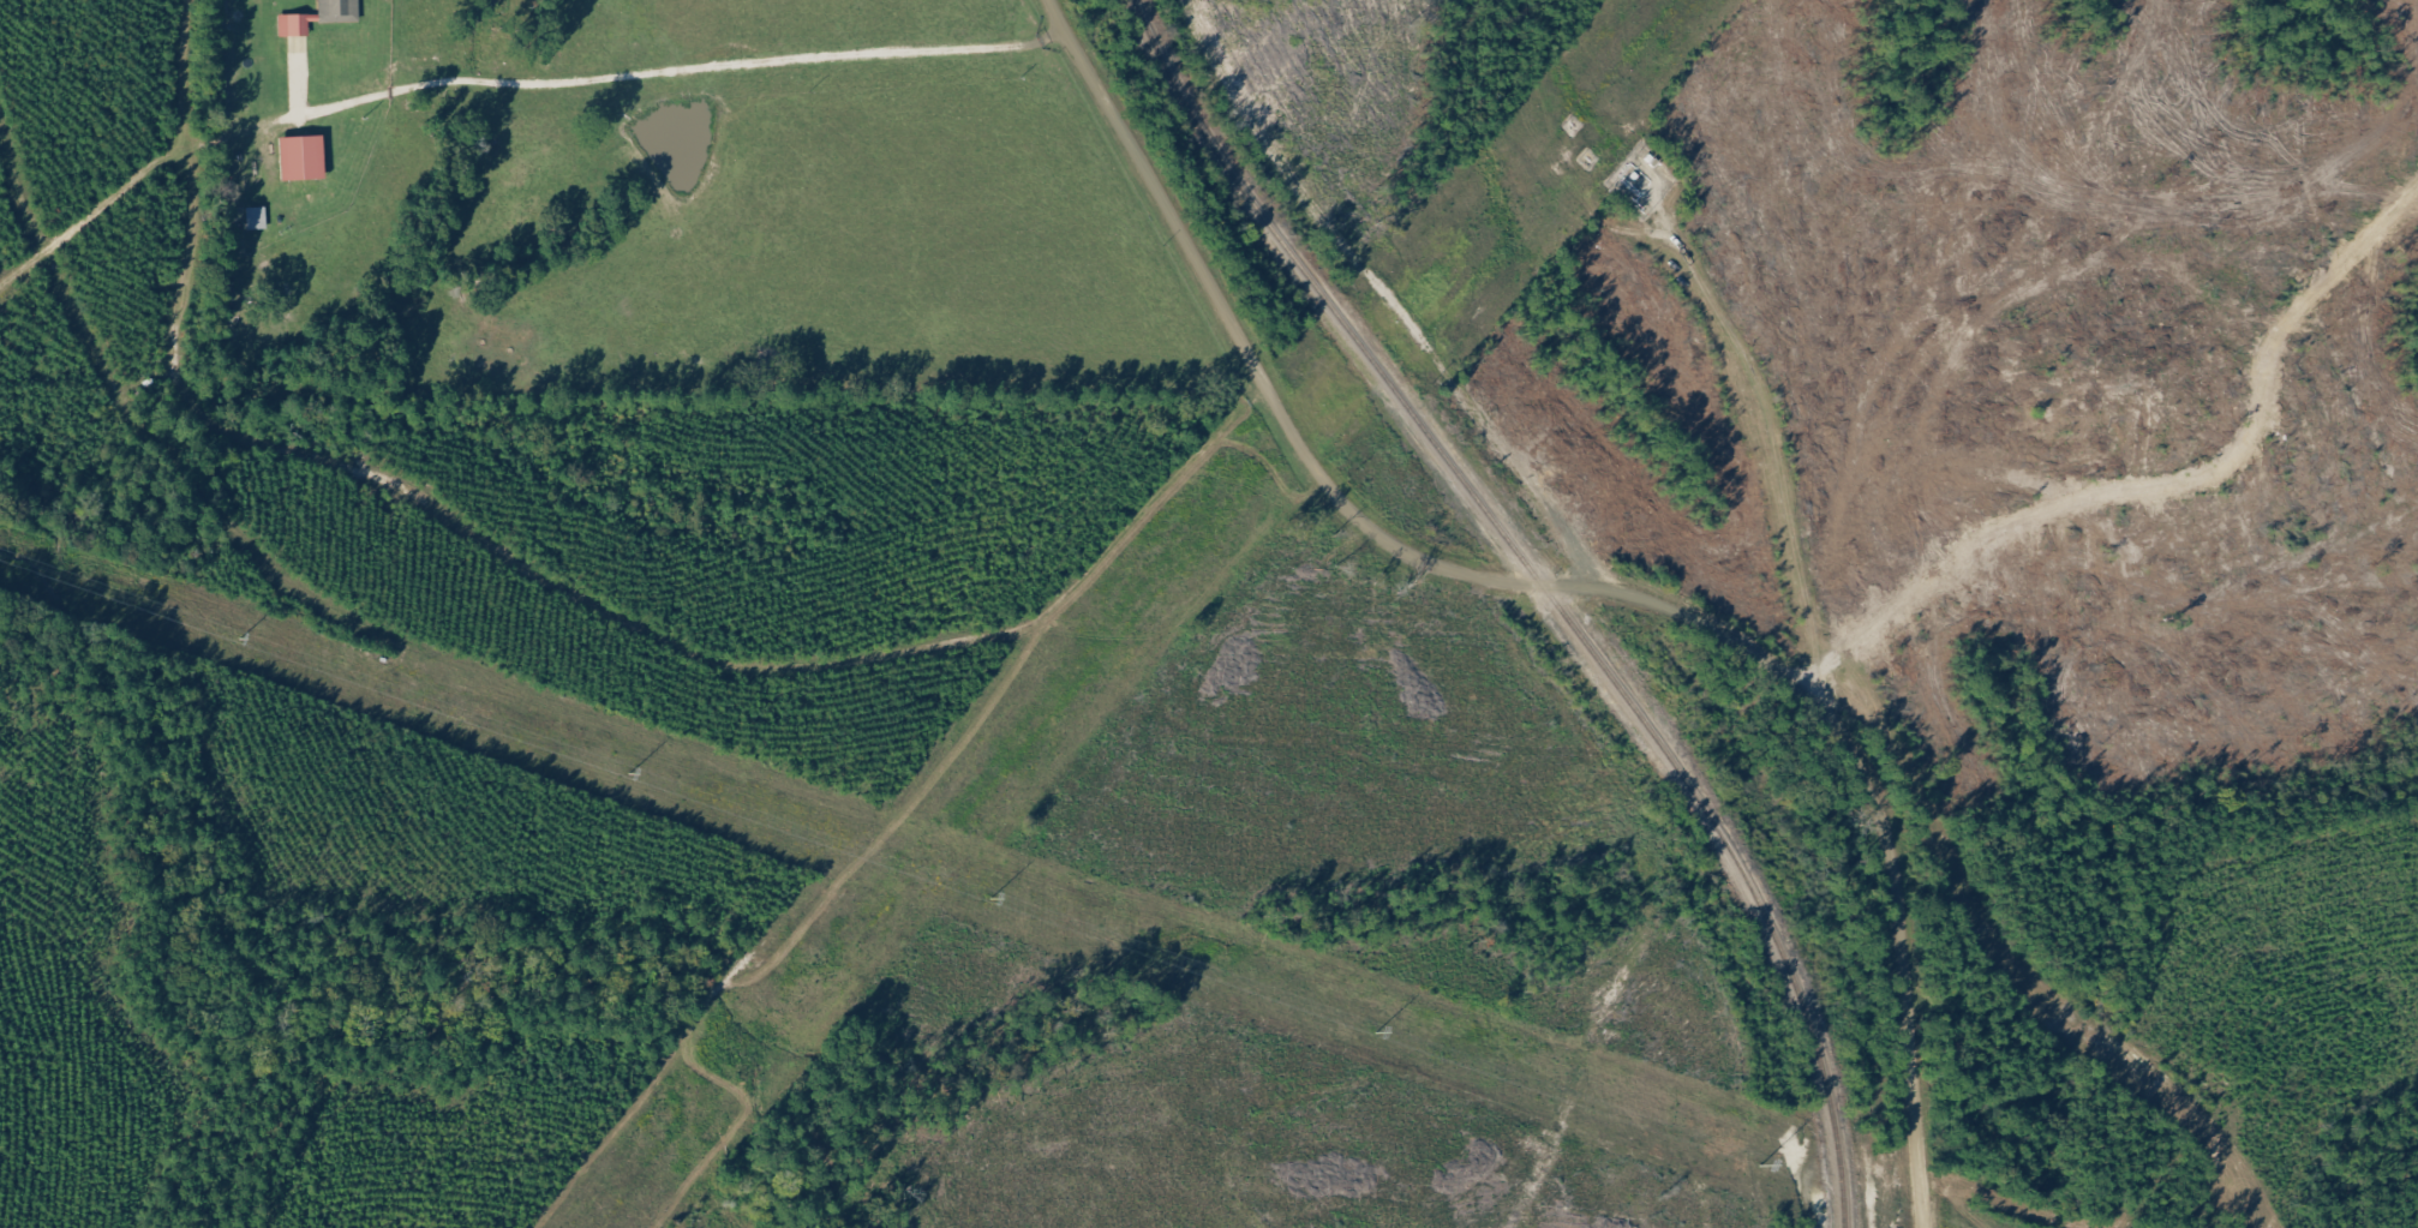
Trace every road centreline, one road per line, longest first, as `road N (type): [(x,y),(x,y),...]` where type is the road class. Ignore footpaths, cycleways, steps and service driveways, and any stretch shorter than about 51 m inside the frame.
road 1 (residential): [(1049,0),(1263,390),(1306,461),(1359,523),(1431,564),(1498,582),(1603,588),(1686,617),(1788,682),(1821,719),(1859,772),(1887,846),(1922,1227)]

